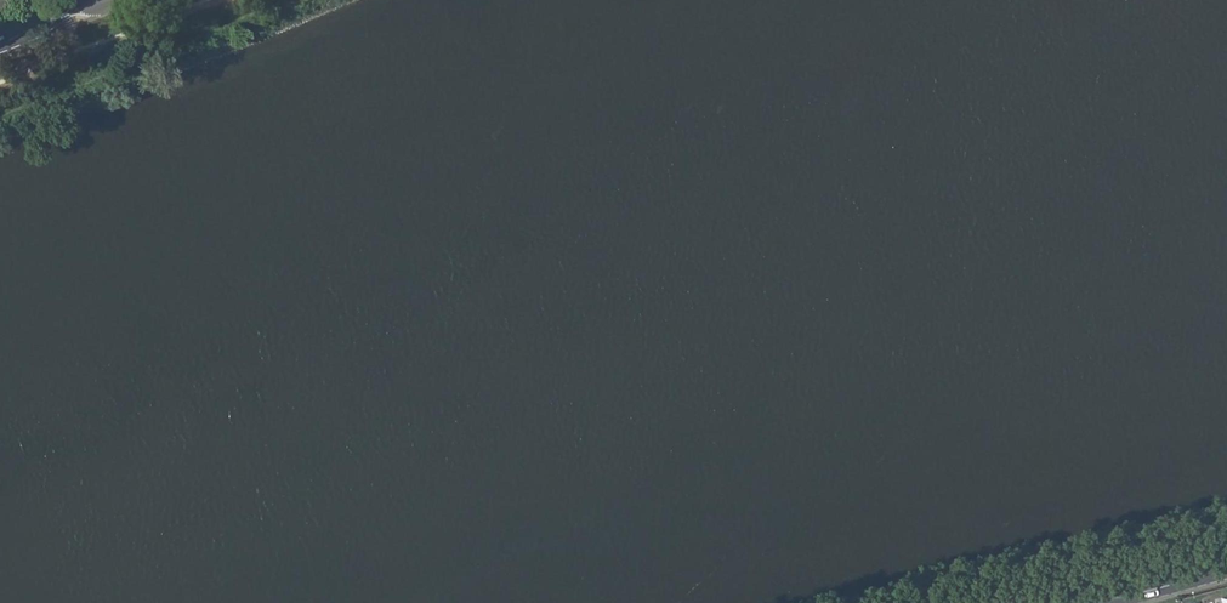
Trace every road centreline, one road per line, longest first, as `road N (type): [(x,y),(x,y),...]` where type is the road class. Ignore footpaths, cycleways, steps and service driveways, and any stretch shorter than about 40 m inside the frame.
road 1 (secondary): [(1077,602),(1226,563)]

